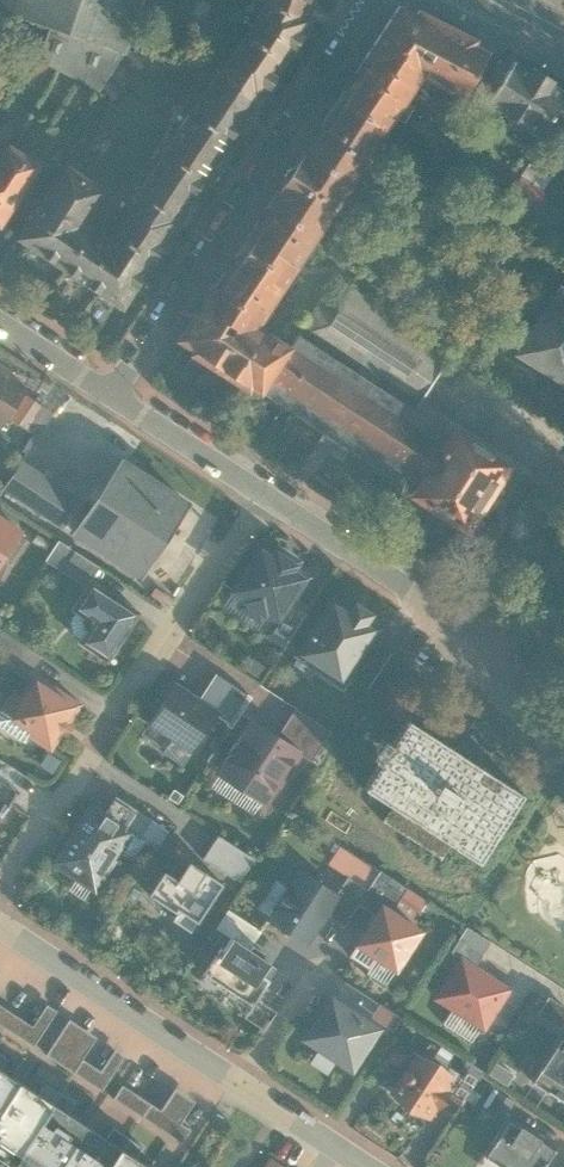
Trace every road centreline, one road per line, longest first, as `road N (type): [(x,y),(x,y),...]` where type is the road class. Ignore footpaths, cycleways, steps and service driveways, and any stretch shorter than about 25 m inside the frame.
road 1 (residential): [(260,489),(0,884)]
road 2 (residential): [(368,0),(113,392)]
road 3 (residential): [(0,922),(374,1166)]
road 4 (residential): [(260,489),(525,664),(563,604)]
road 5 (residential): [(113,392),(260,489)]
road 6 (residential): [(0,317),(113,392)]

